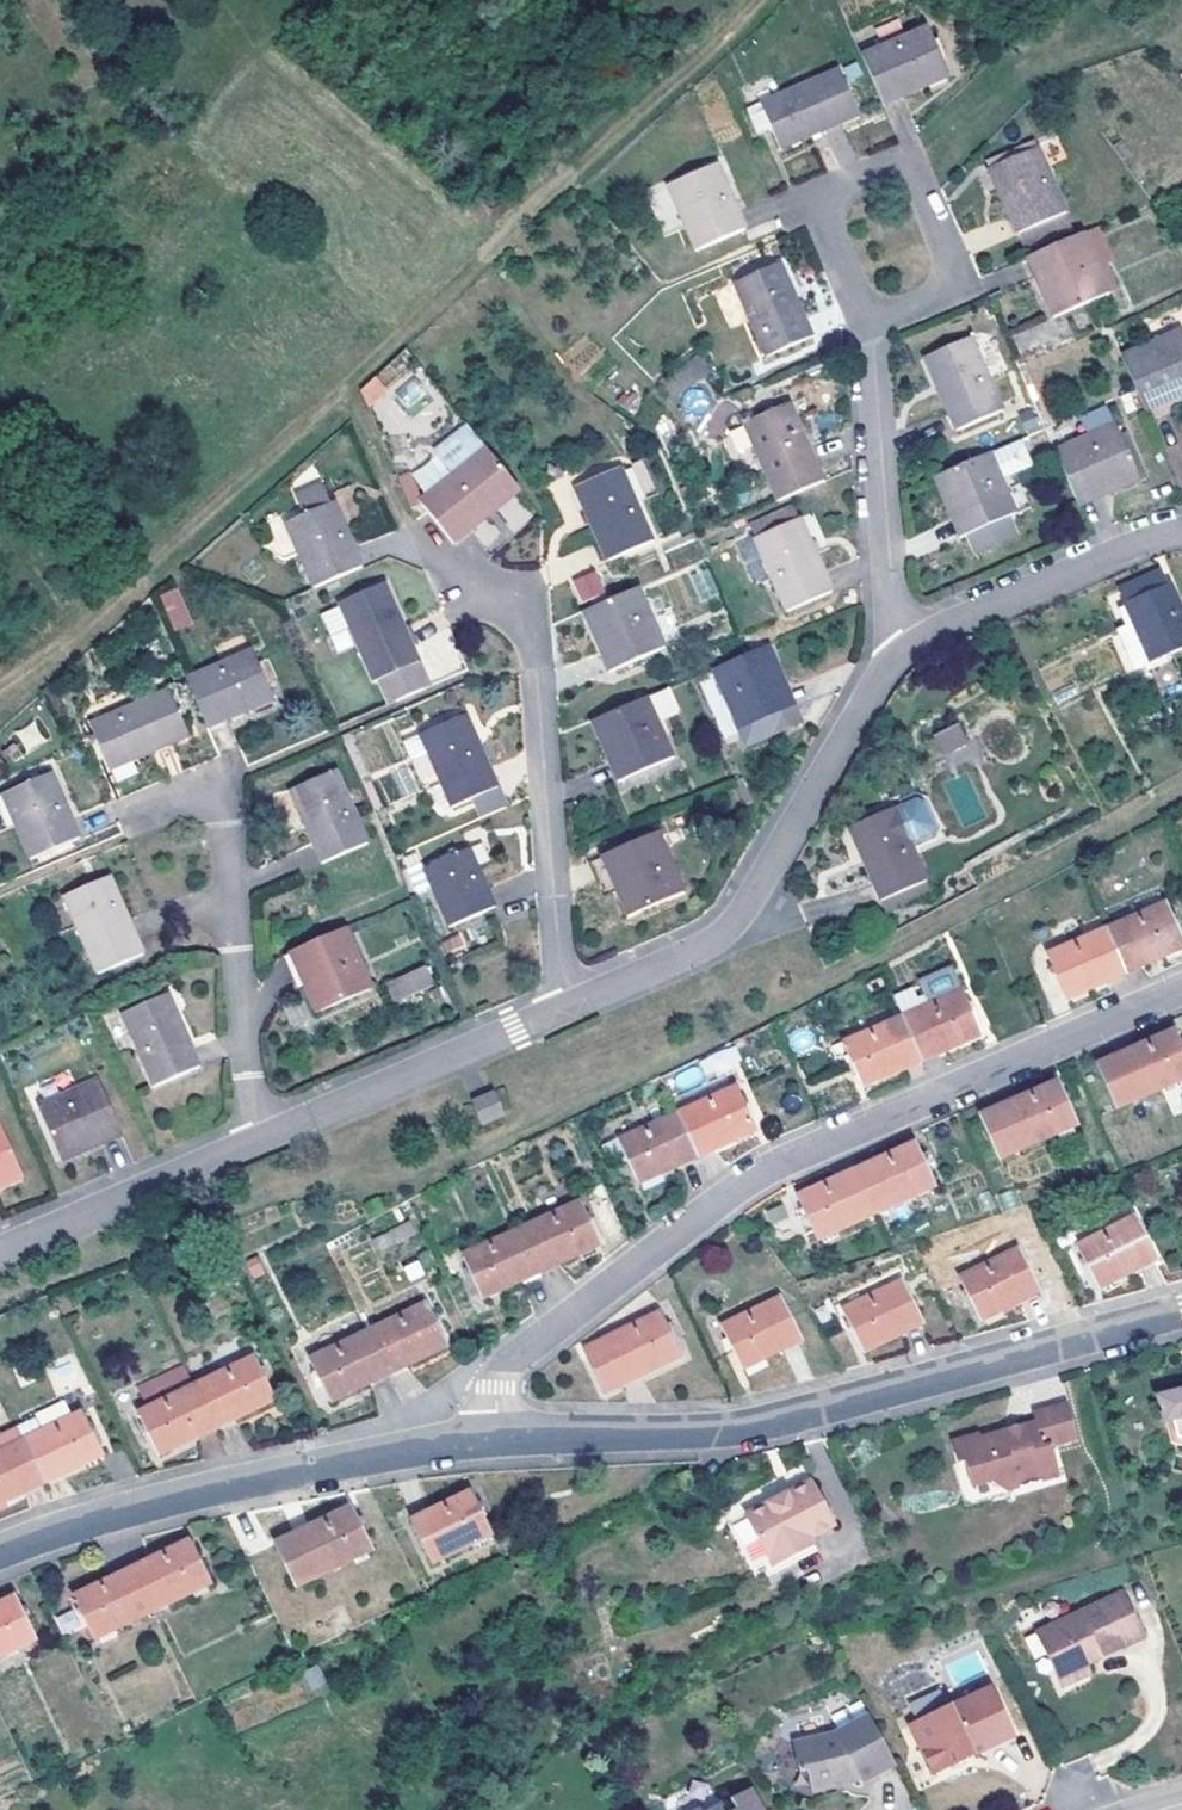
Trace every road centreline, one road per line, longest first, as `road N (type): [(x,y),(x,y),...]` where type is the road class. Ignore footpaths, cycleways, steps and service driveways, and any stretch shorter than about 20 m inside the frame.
road 1 (residential): [(497,1442),(504,1371),(765,1168),(1181,988)]
road 2 (residential): [(1181,1311),(780,1422),(497,1442)]
road 3 (residential): [(899,641),(737,919),(705,944),(564,1006)]
road 4 (residential): [(497,1442),(290,1473),(110,1514),(0,1552)]
road 5 (residential): [(438,556),(532,631),(564,1006)]
road 6 (residential): [(252,1141),(222,783)]
road 7 (residential): [(871,326),(825,224),(835,192),(883,169),(909,174),(953,262),(943,291)]
road 8 (residential): [(564,1006),(252,1141)]
road 9 (residential): [(899,641),(871,326)]
road 10 (residential): [(1181,529),(899,641)]
road 11 (residential): [(252,1141),(0,1250)]

